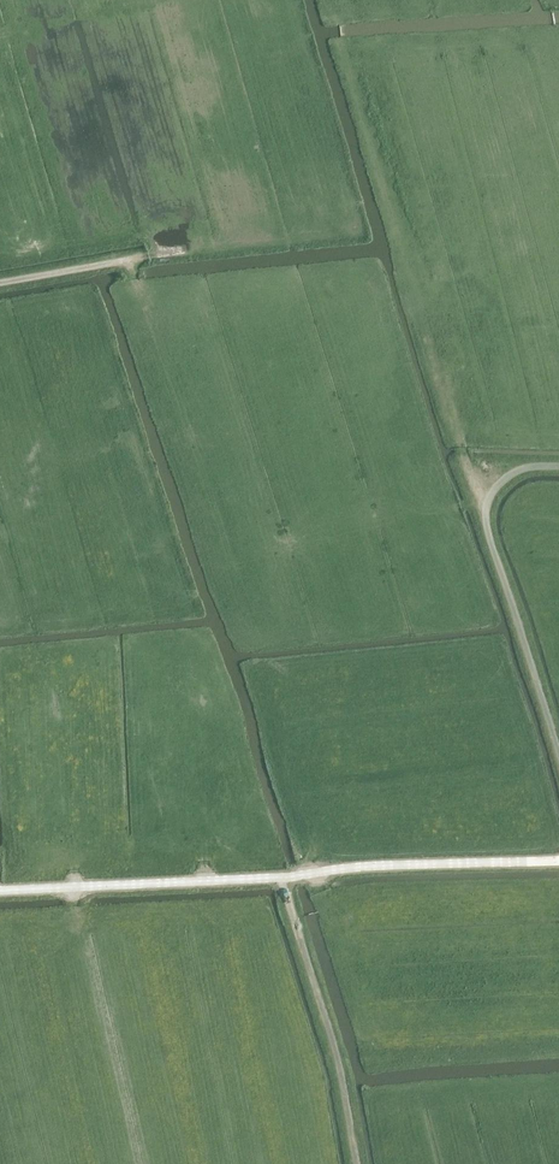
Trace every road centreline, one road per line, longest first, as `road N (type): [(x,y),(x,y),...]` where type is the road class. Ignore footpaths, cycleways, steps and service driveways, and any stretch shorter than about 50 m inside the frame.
road 1 (unclassified): [(558,794),(475,518),(481,485),(504,467),(558,462)]
road 2 (unclassified): [(355,1163),(330,1040),(282,877)]
road 3 (unclassified): [(0,890),(282,877)]
road 4 (unclassified): [(282,877),(558,856)]
road 5 (unclassified): [(0,281),(144,255)]

